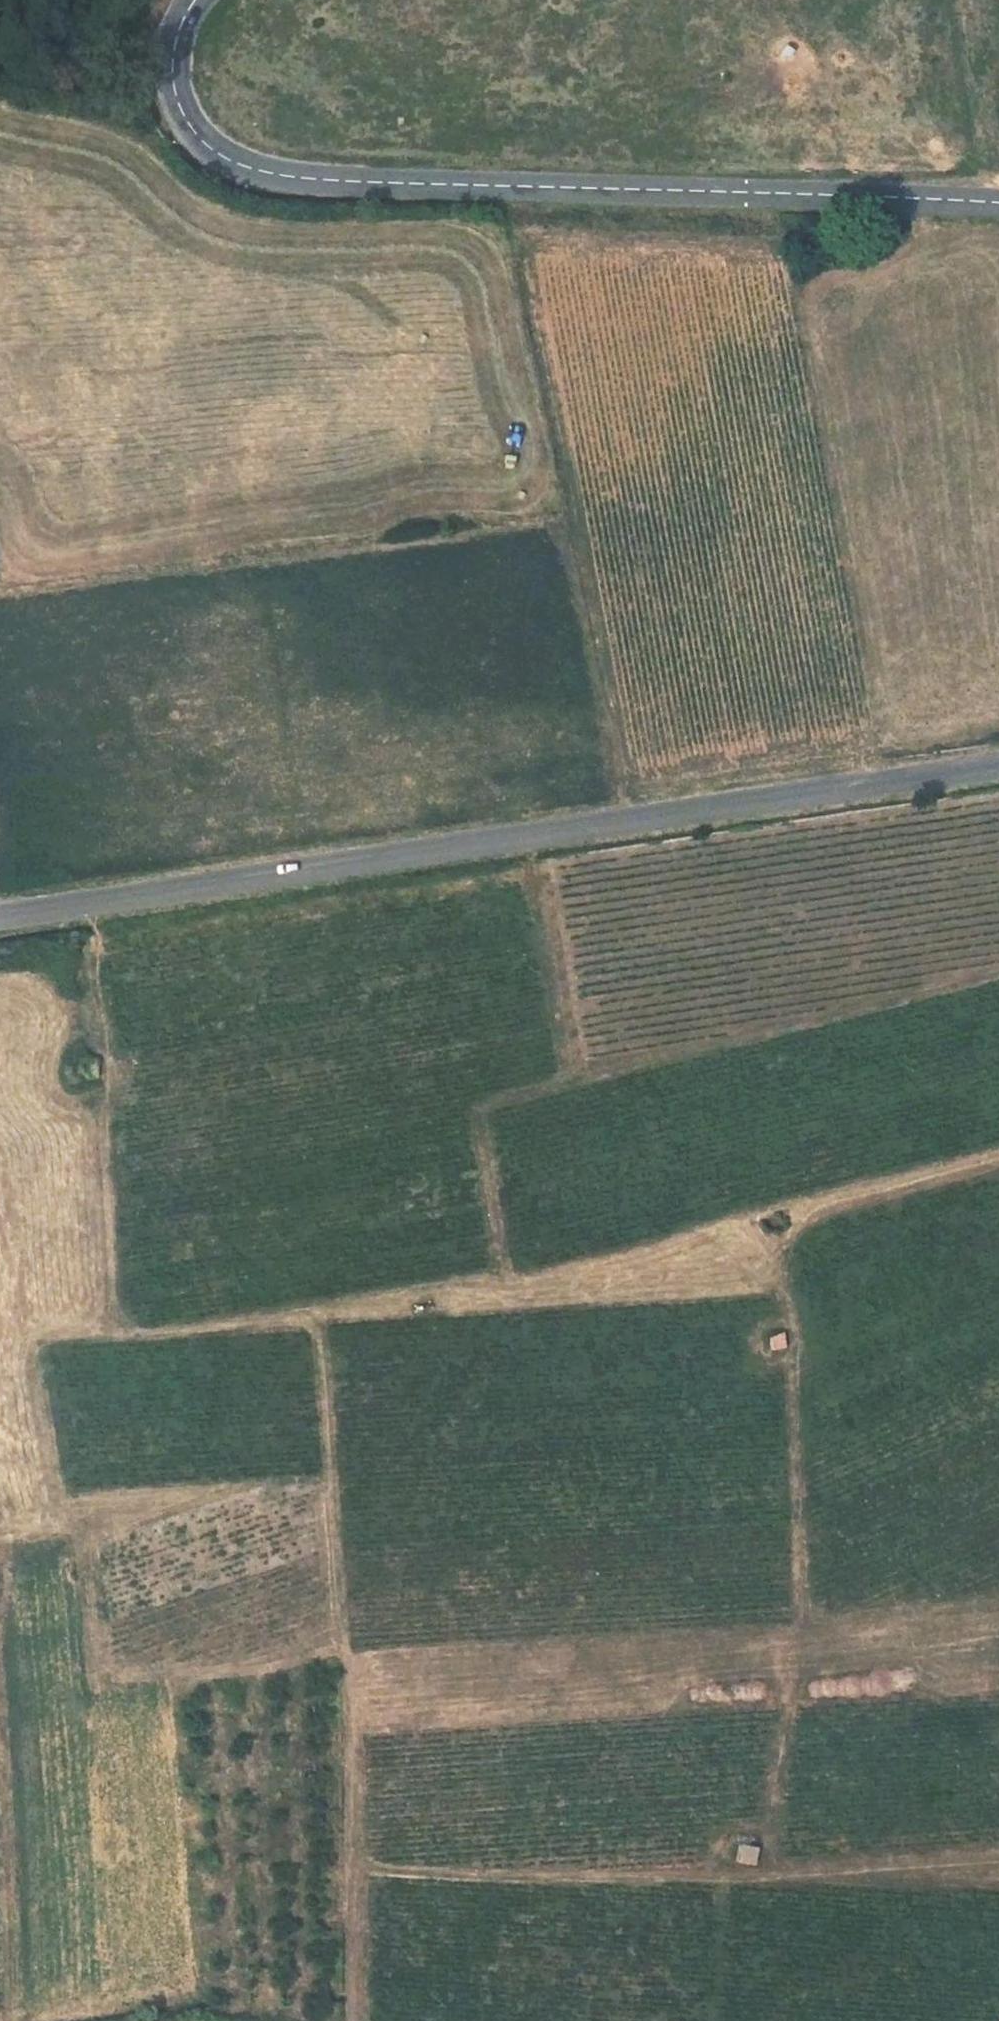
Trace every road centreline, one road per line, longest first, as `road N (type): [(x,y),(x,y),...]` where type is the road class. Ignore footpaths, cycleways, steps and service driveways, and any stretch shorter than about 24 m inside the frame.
road 1 (track): [(998,1859),(639,1878),(352,1868),(349,1685),(319,1333),(312,1322),(128,1331),(98,995)]
road 2 (unclassified): [(998,767),(2,917)]
road 3 (secondary): [(196,0),(176,51),(175,84),(188,118),(242,166),(355,182),(998,201)]

